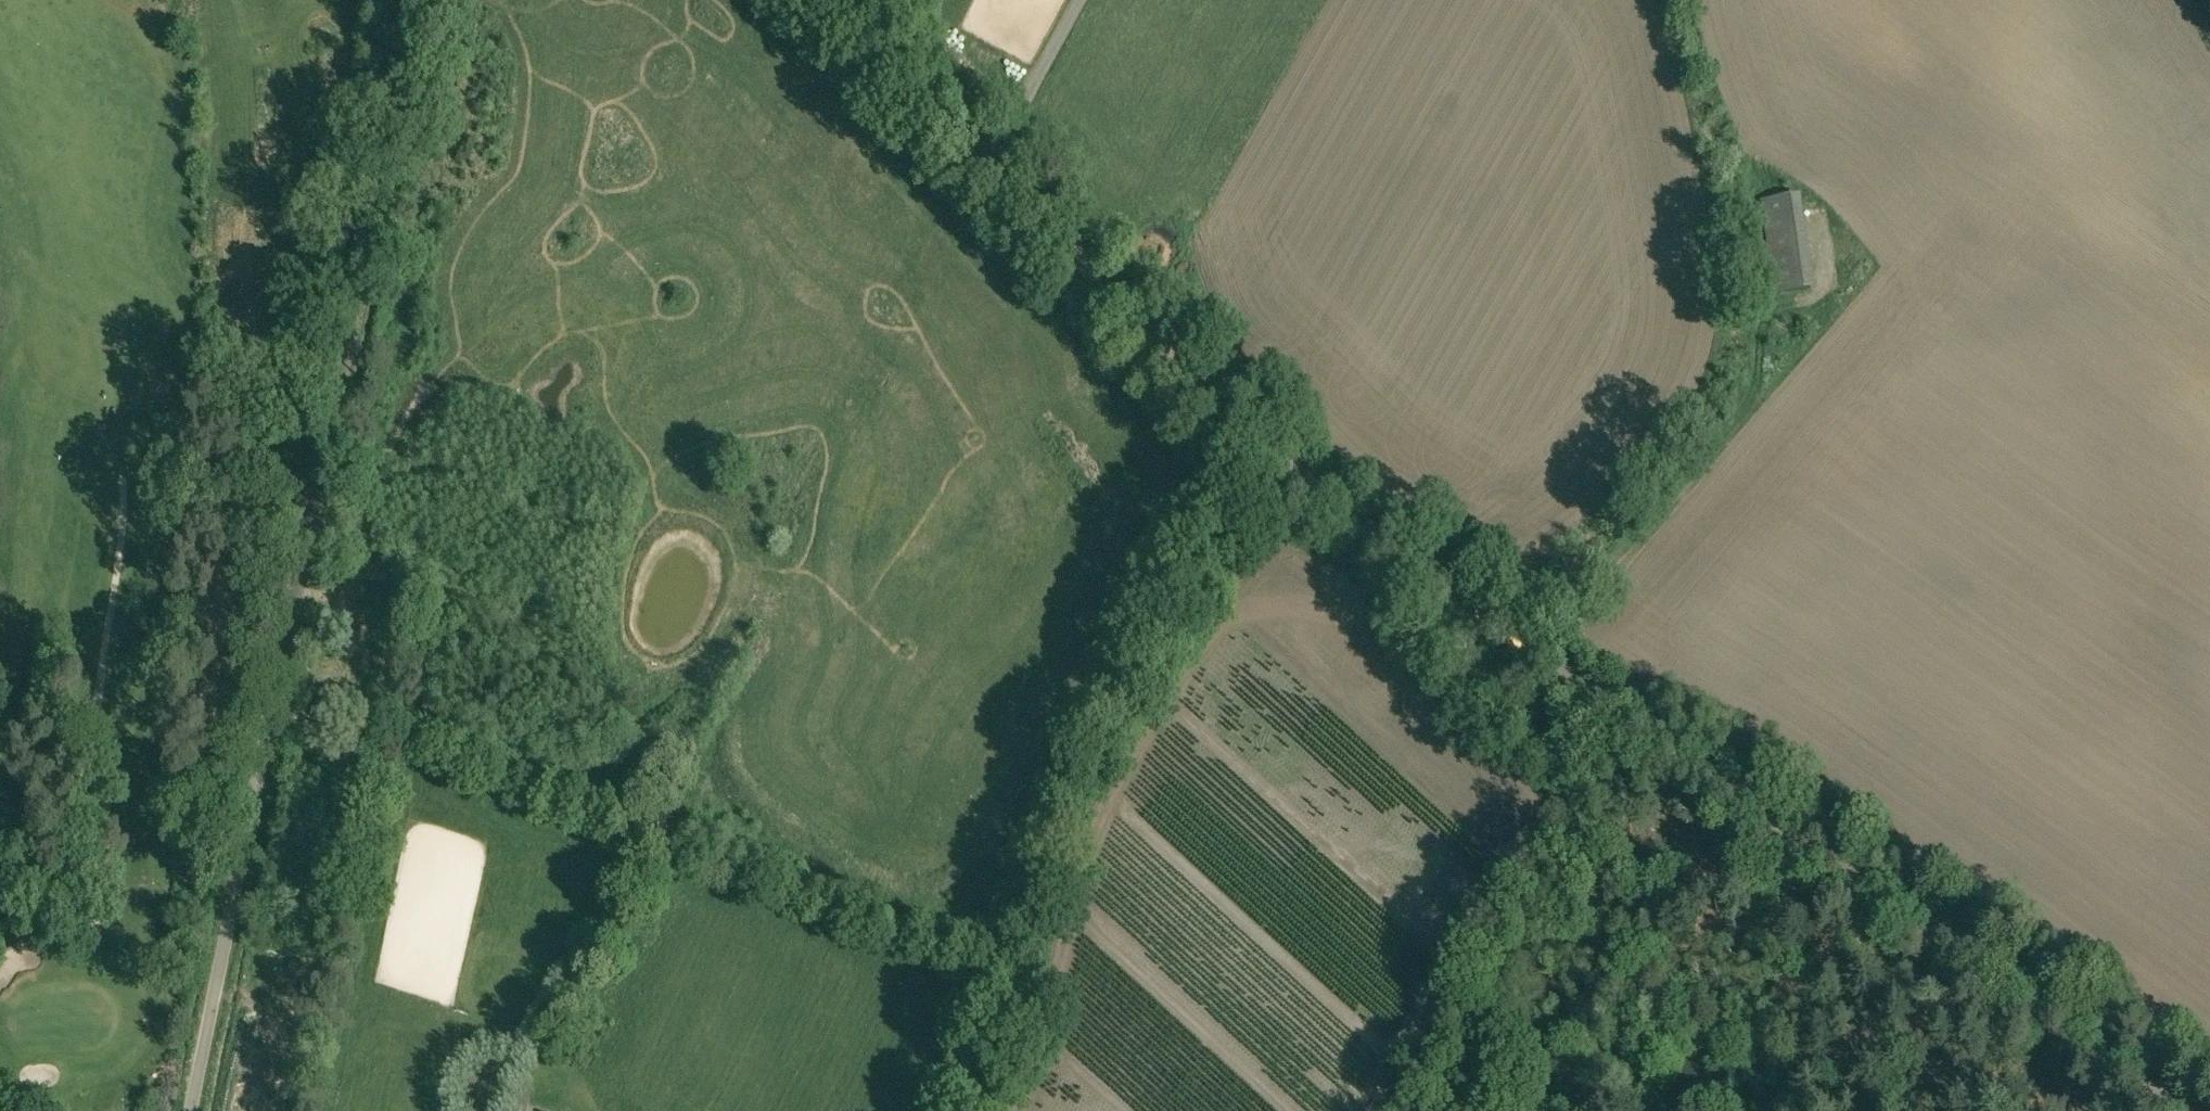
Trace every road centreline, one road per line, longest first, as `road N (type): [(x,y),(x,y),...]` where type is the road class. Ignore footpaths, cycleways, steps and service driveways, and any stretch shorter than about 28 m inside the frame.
road 1 (unclassified): [(2195,1110),(1265,443),(831,0)]
road 2 (unclassified): [(190,1110),(413,0)]
road 3 (track): [(1345,1110),(1510,827)]

